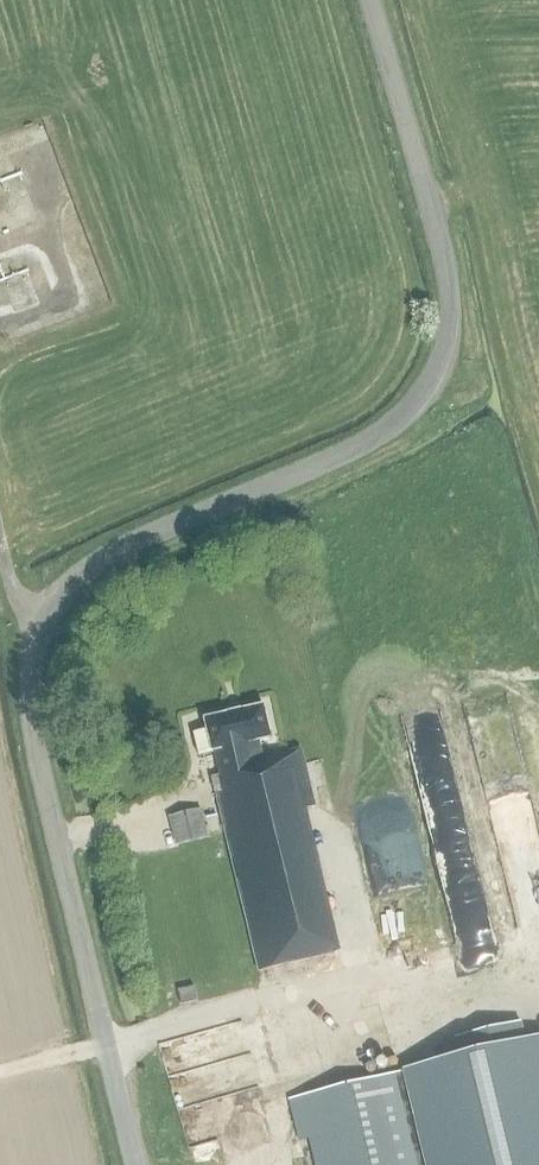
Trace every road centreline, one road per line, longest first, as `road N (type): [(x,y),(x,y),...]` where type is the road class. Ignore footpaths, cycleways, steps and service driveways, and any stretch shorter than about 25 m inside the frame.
road 1 (tertiary): [(131,1164),(36,737),(34,648),(63,594),(103,559),(388,430),(437,374),(447,293),(371,0)]

